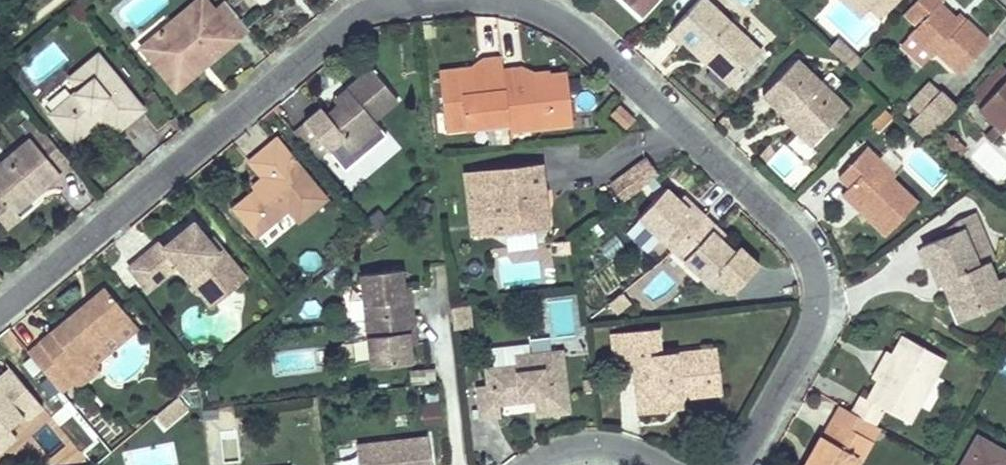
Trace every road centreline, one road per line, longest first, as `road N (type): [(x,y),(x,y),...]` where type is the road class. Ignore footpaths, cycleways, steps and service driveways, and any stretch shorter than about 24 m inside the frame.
road 1 (residential): [(0,314),(351,23),(385,8),(506,3),(578,34),(807,255),(818,297),(810,335),(737,464)]
road 2 (residential): [(536,464),(562,451),(609,446),(657,464)]

